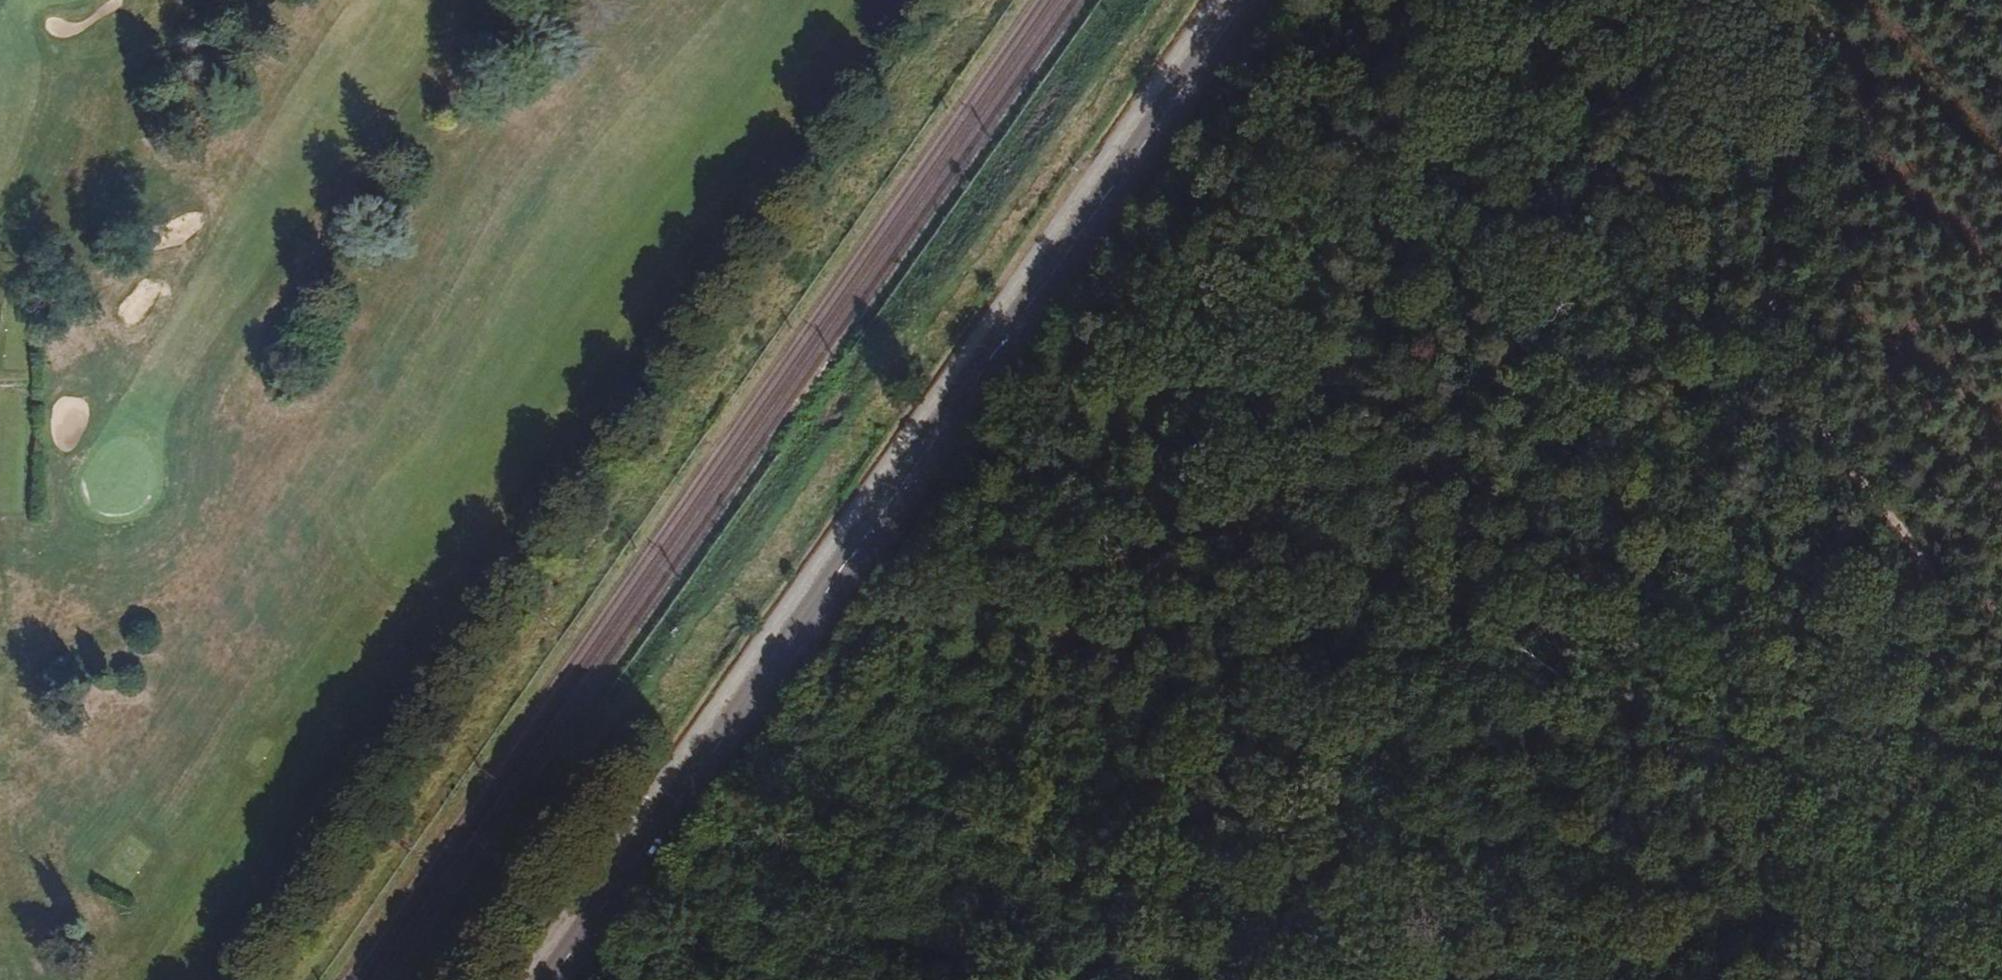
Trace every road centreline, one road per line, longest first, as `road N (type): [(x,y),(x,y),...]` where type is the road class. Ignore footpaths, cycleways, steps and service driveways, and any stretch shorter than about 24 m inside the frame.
road 1 (secondary): [(1245,0),(552,979)]
road 2 (track): [(1856,724),(2001,771)]

